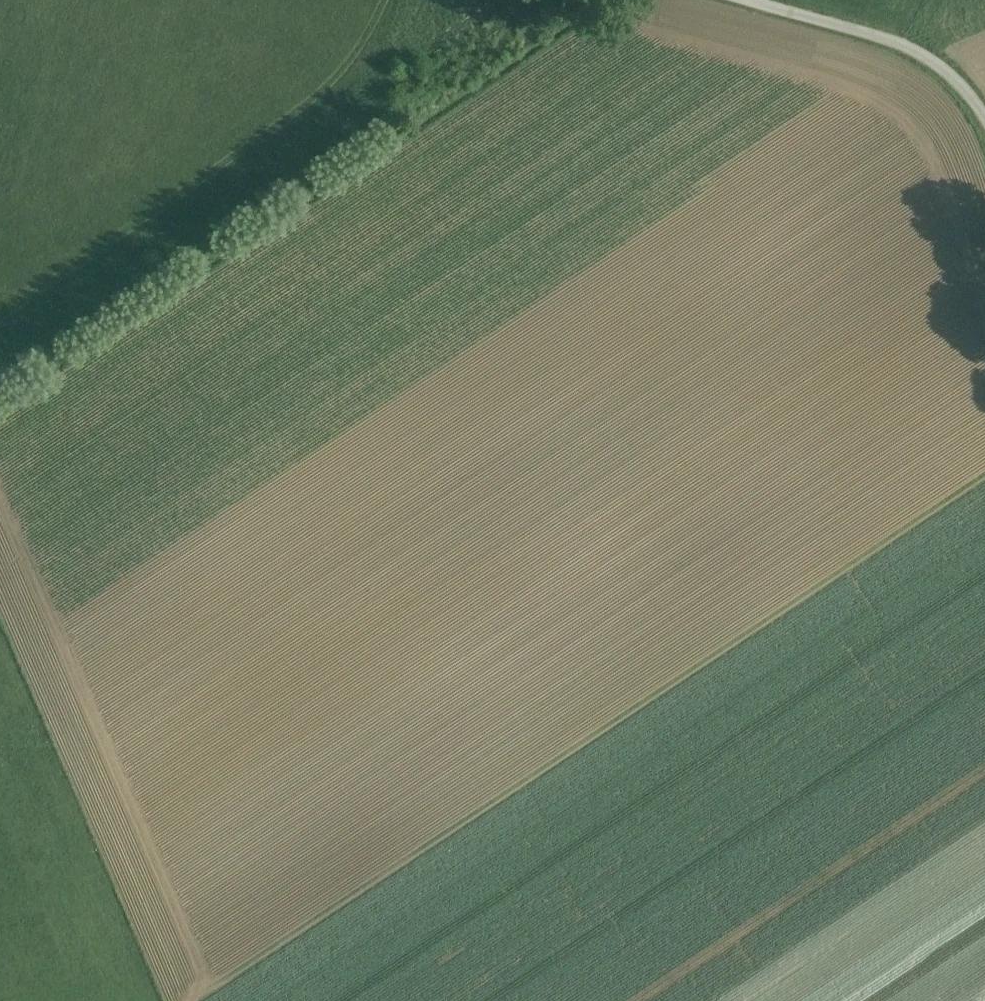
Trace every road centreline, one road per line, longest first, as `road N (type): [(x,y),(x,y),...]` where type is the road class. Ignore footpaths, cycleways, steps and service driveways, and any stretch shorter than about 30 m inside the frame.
road 1 (unclassified): [(984,114),(952,75),(903,44),(759,0)]

